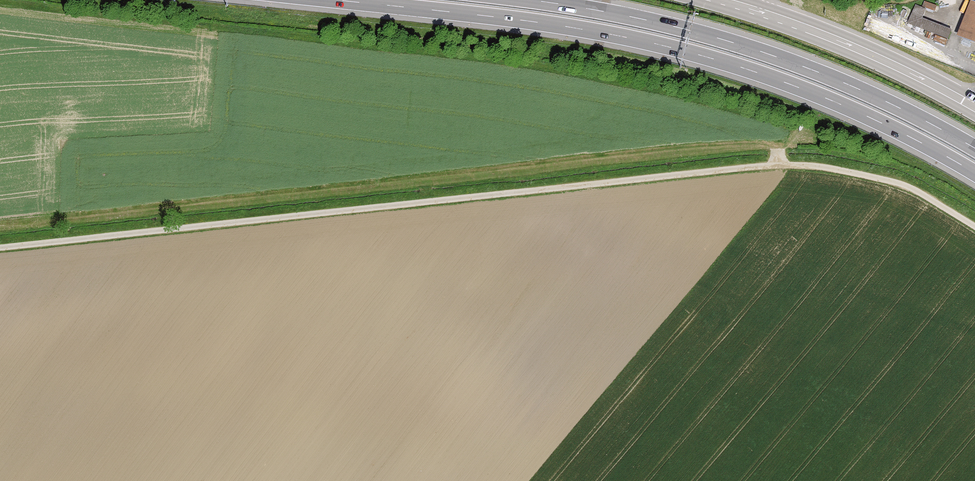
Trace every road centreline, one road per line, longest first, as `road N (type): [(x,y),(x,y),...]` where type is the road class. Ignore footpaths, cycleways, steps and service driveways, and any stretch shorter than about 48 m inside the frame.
road 1 (track): [(0,248),(779,165),(902,185),(974,228)]
road 2 (motorway): [(332,0),(599,32),(715,59),(879,122),(974,174)]
road 3 (motorway): [(974,148),(819,72),(727,41),(521,0)]
road 4 (secondary): [(974,107),(875,55),(717,0)]

